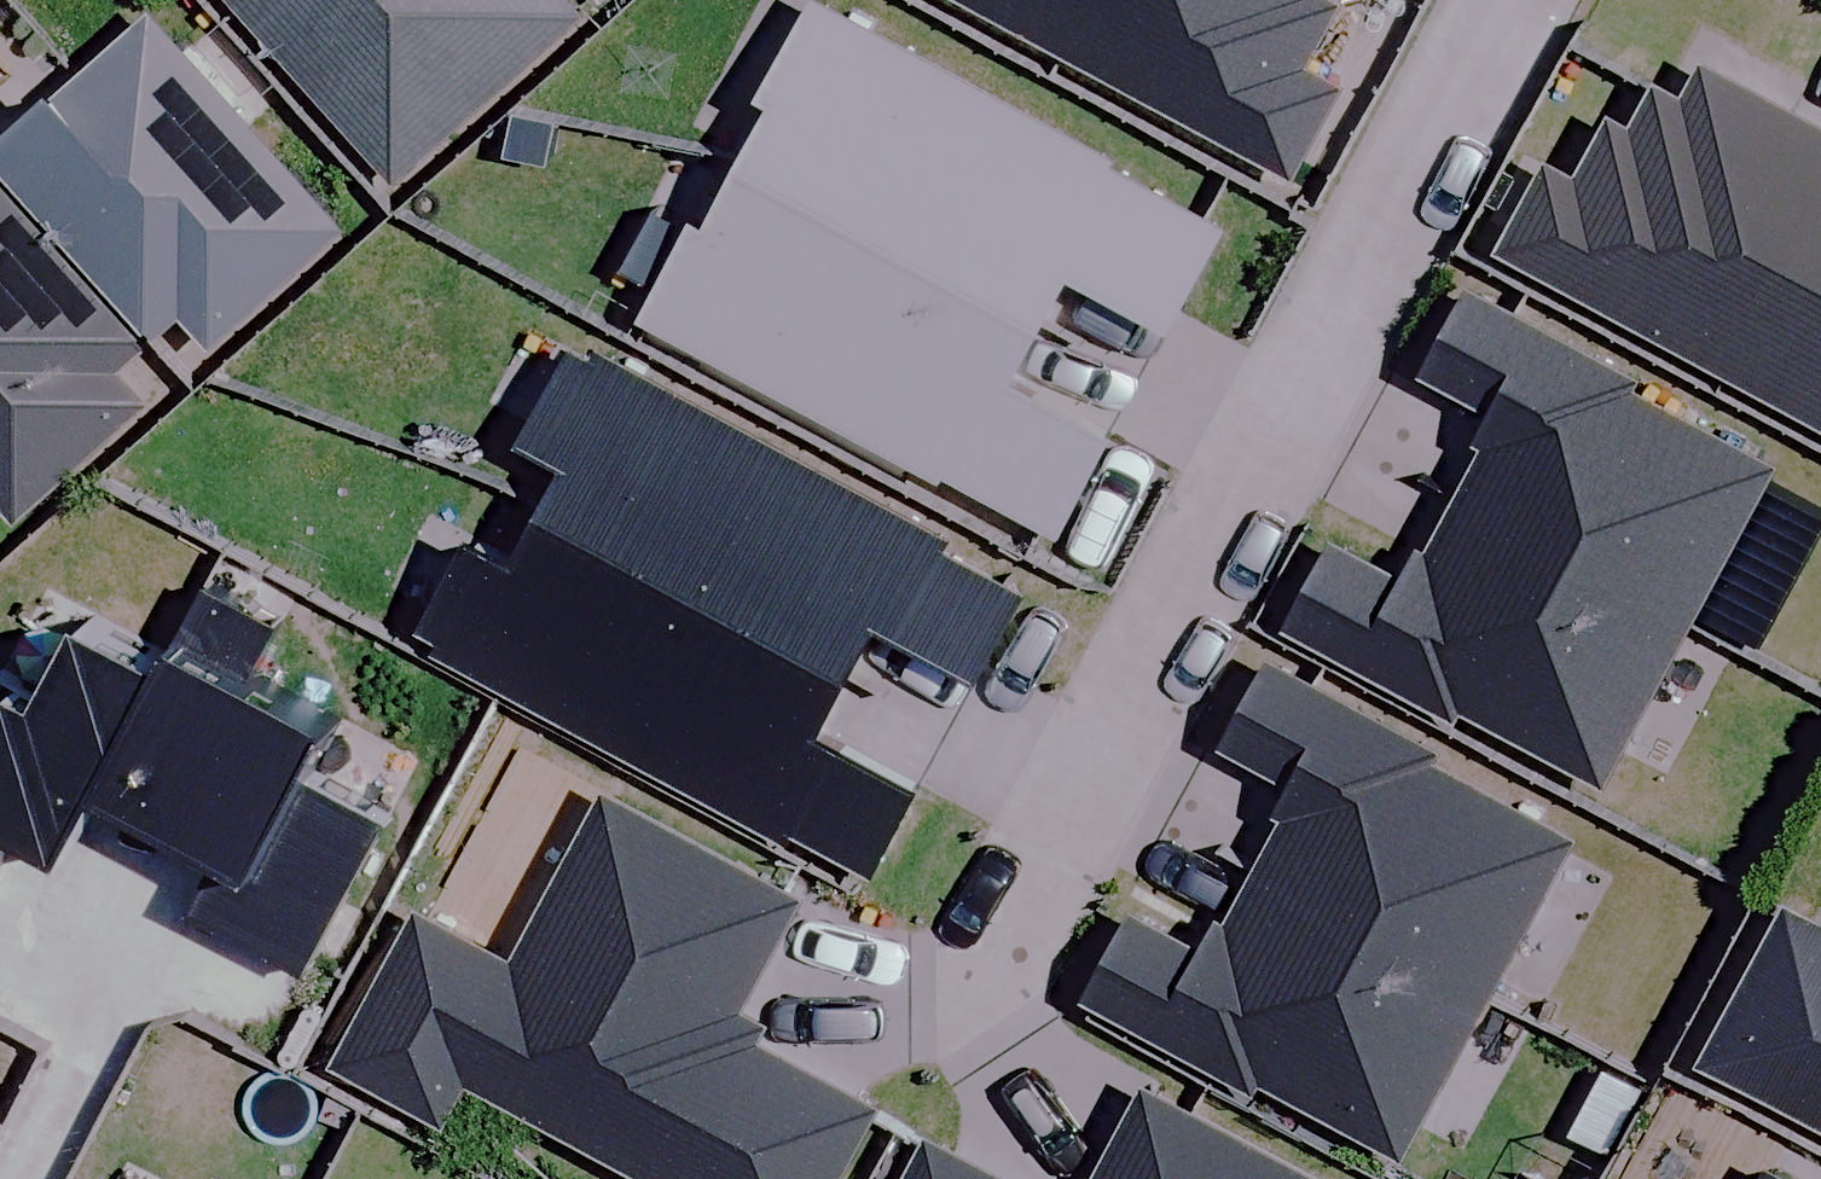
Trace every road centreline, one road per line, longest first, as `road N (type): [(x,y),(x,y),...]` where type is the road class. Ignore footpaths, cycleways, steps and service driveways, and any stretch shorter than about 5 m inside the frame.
road 1 (residential): [(968,998),(1491,0)]

